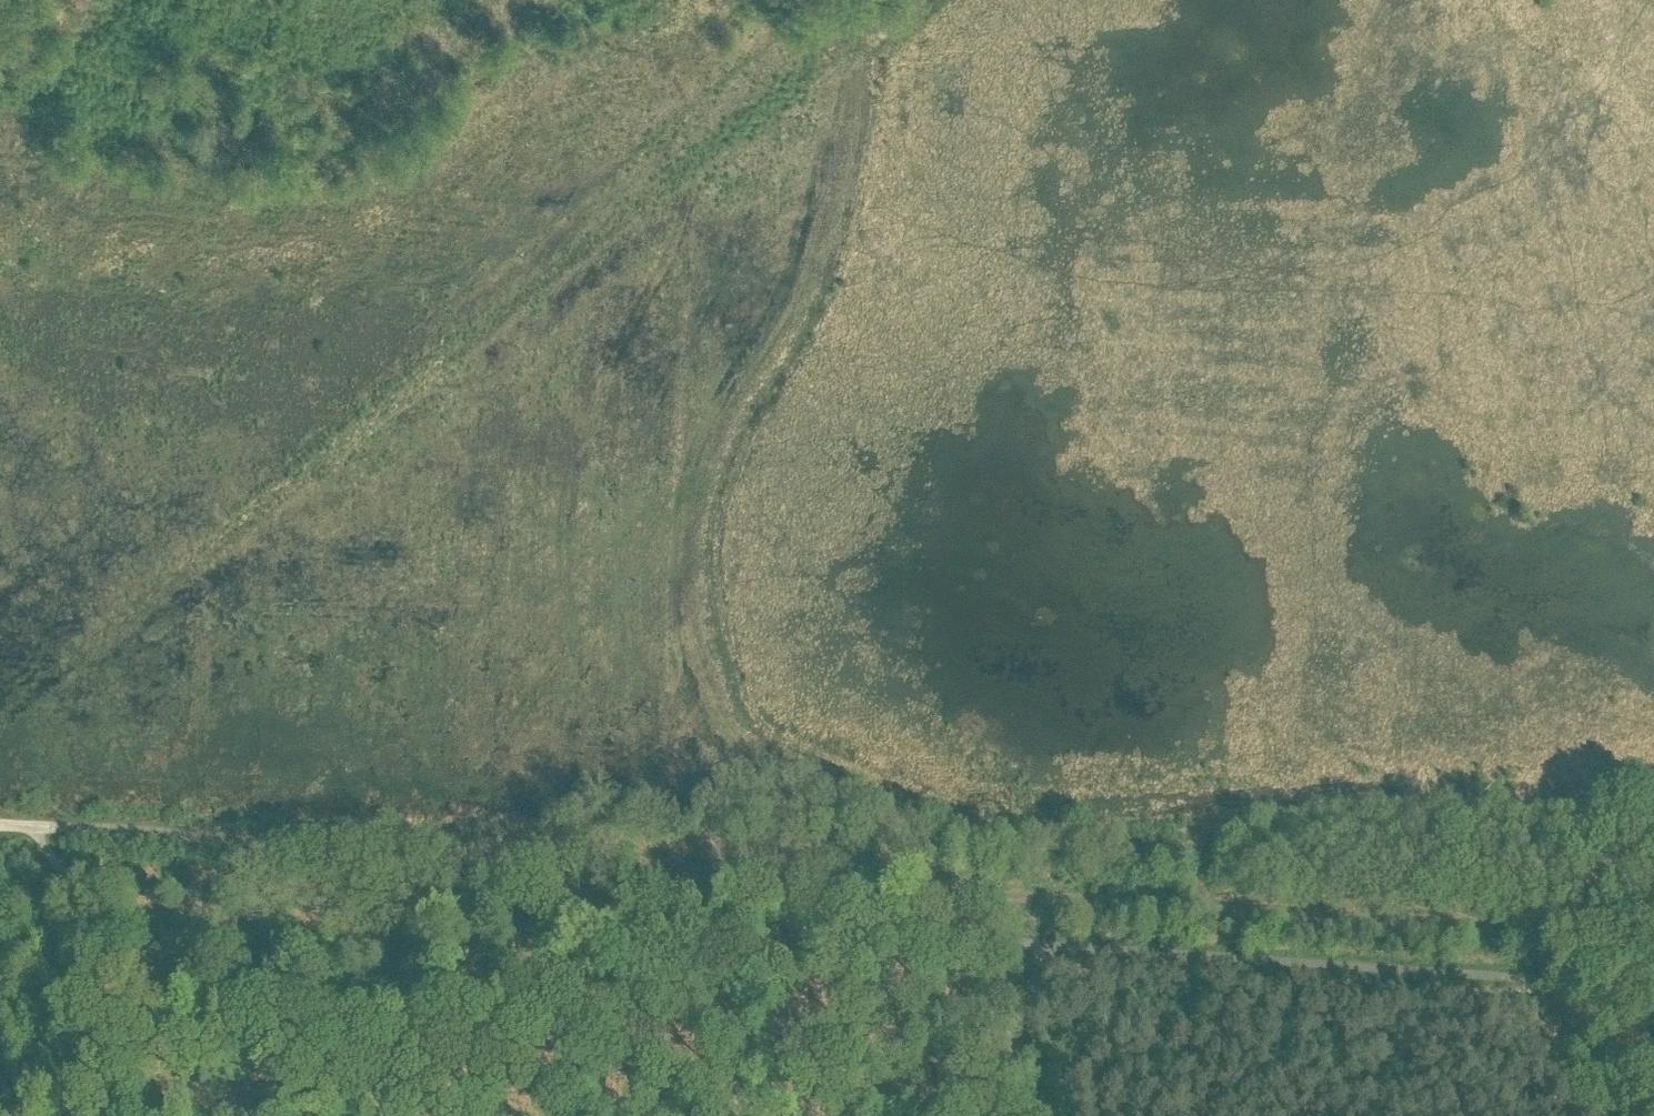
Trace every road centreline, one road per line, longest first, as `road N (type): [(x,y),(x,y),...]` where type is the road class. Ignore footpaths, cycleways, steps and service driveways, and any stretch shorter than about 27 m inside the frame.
road 1 (track): [(999,898),(26,829)]
road 2 (track): [(1653,945),(999,898)]
road 3 (track): [(1025,1115),(999,898)]

